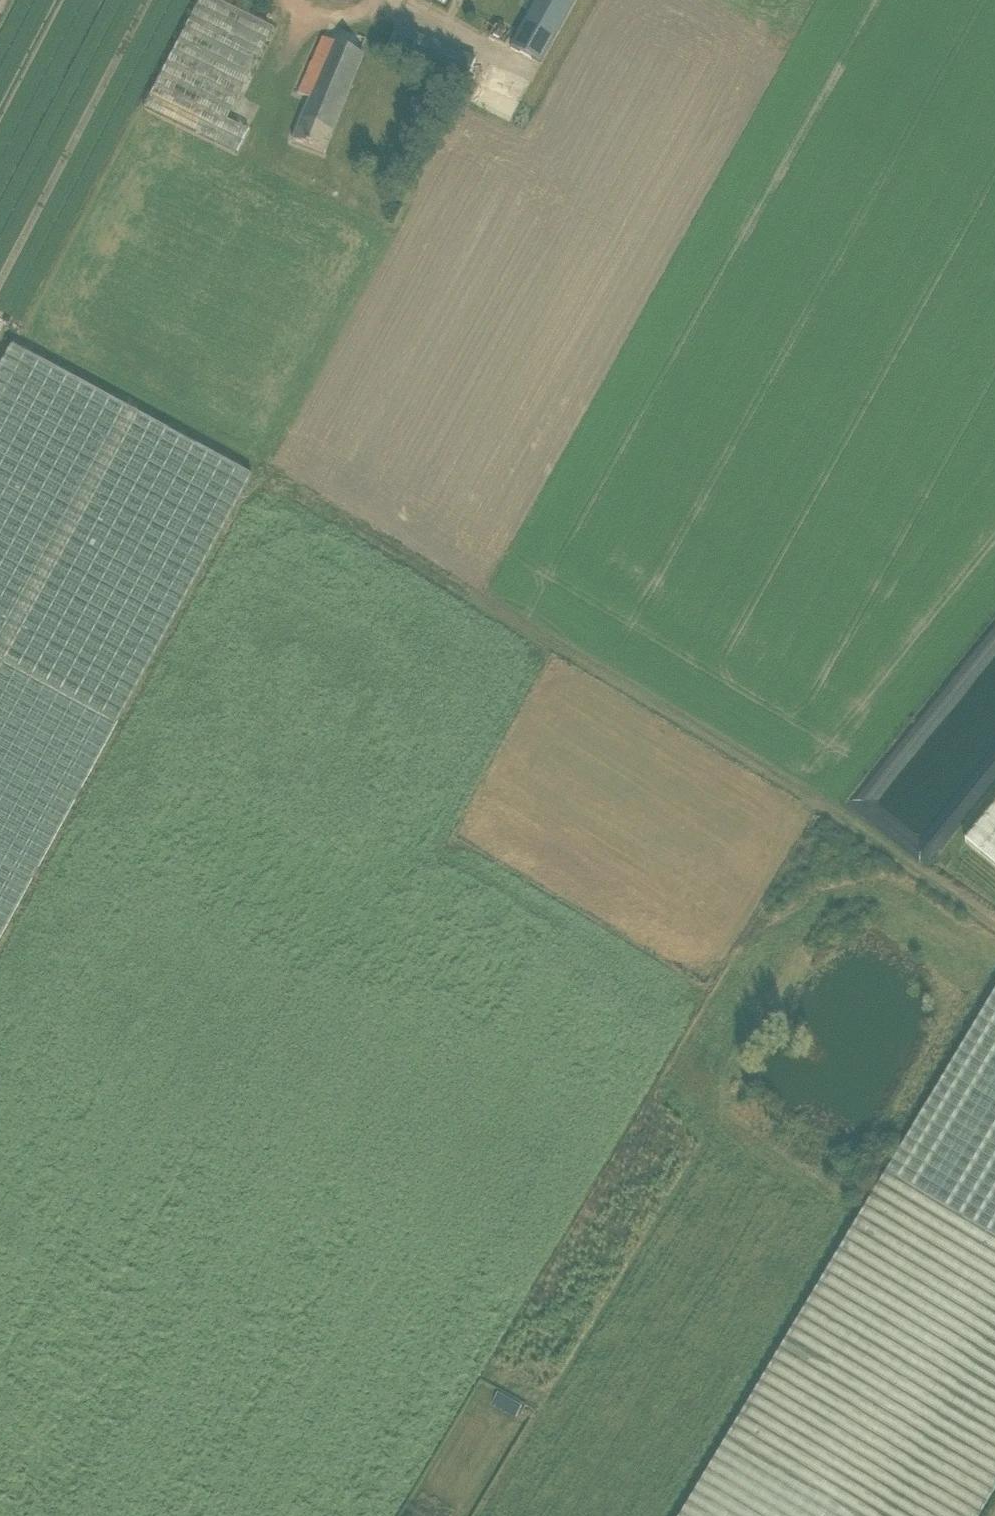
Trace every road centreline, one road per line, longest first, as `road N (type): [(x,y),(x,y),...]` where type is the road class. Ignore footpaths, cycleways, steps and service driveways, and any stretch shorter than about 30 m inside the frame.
road 1 (track): [(832,810),(994,928)]

